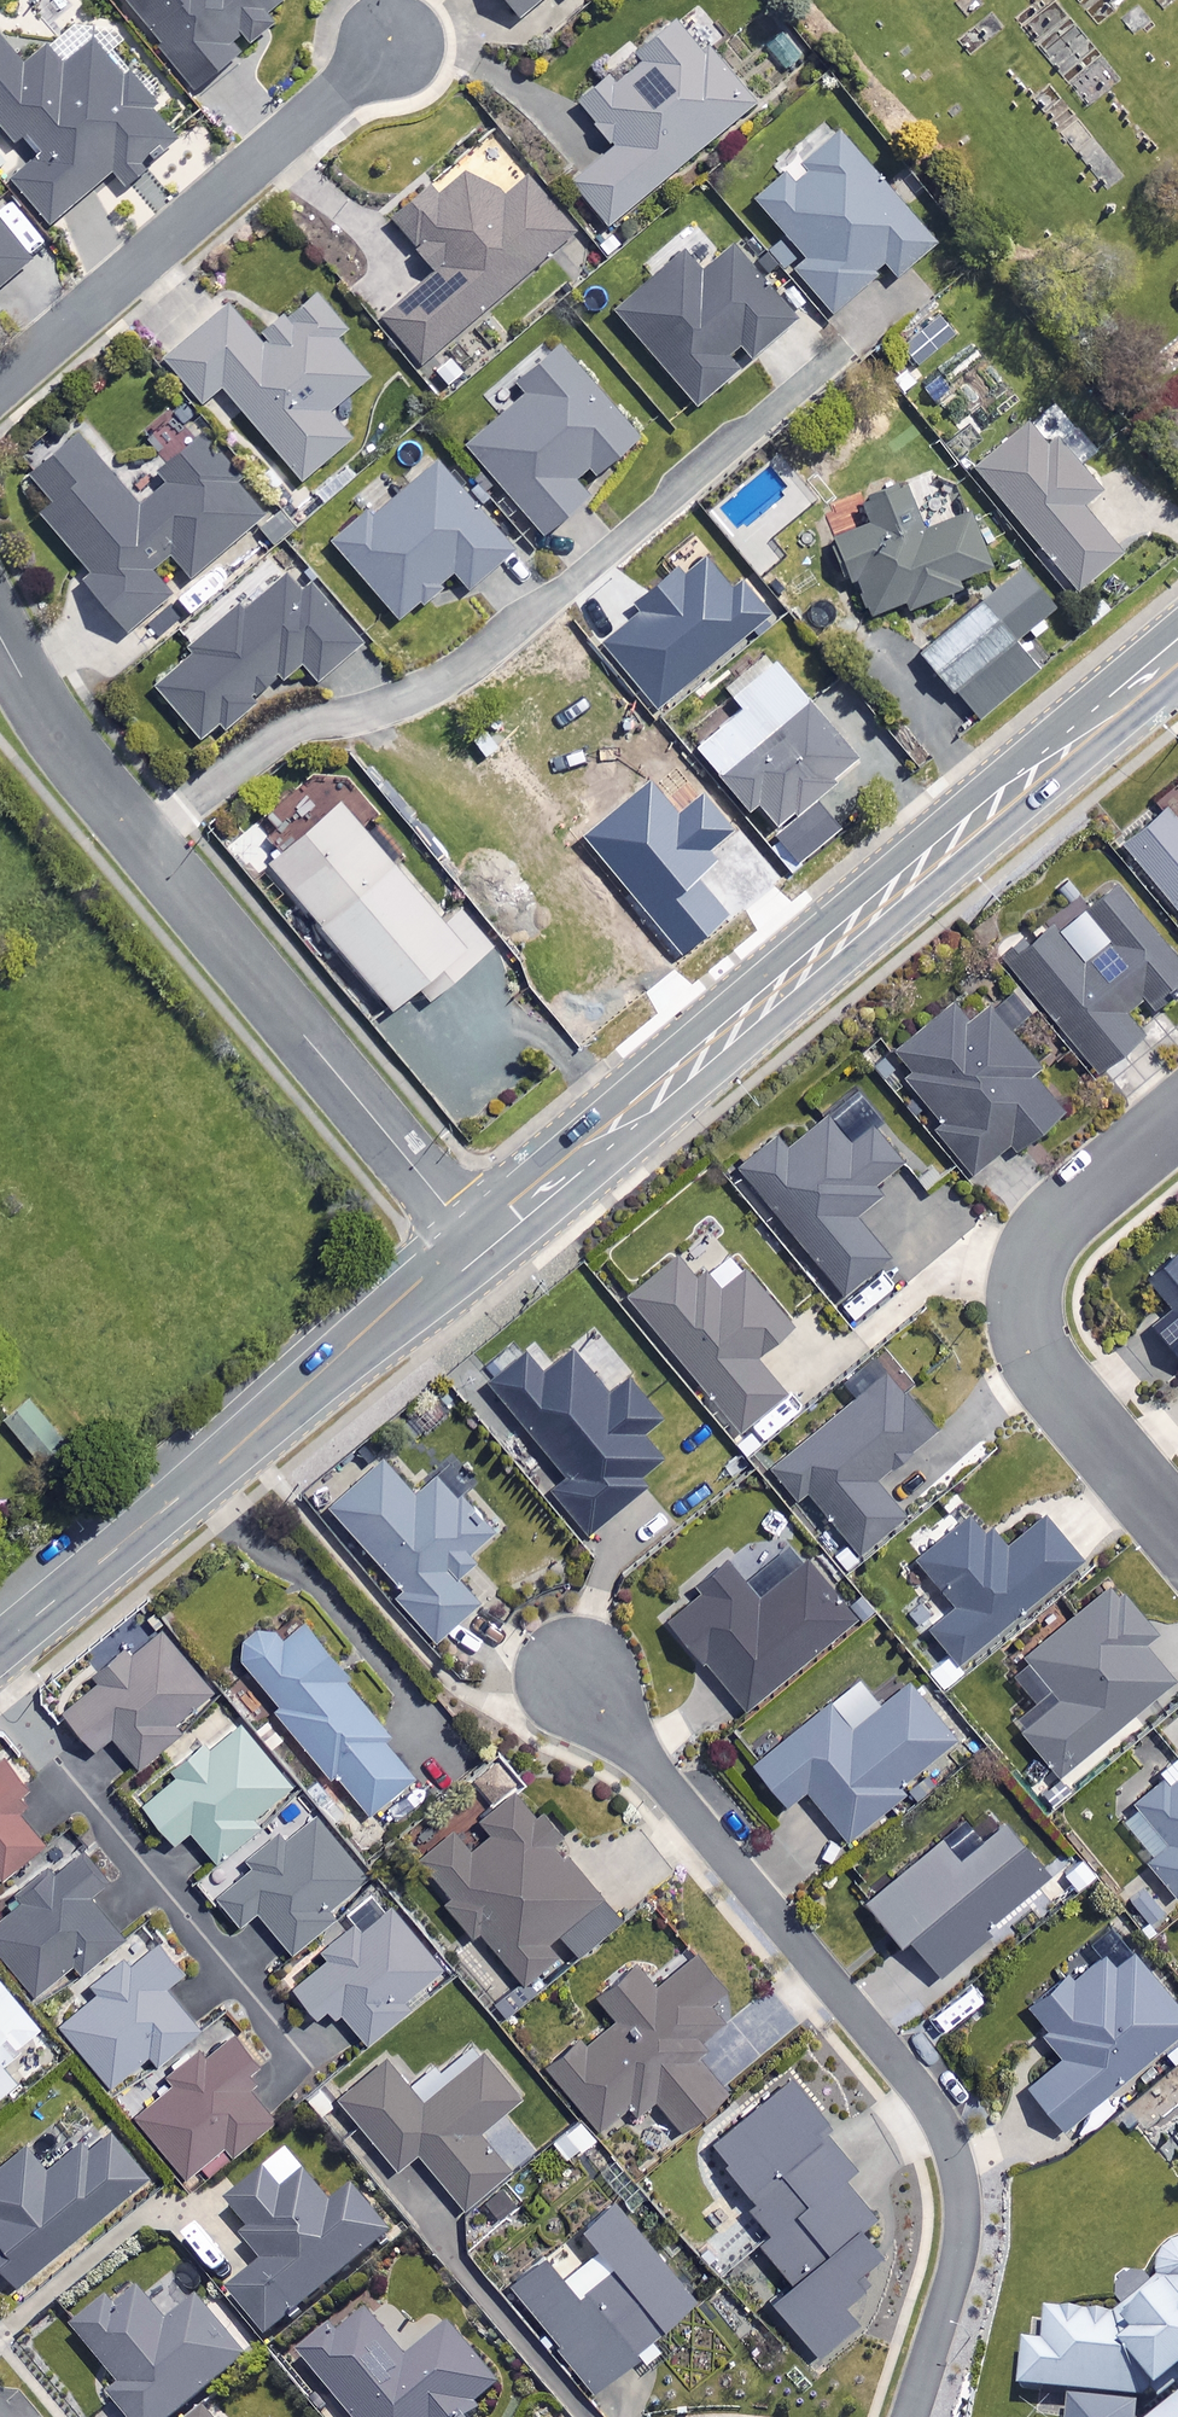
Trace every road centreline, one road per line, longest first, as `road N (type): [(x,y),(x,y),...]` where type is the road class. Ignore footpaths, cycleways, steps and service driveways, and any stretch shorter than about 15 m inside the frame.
road 1 (tertiary): [(1177,649),(480,1244)]
road 2 (residential): [(877,320),(478,655),(433,685),(374,709),(291,728),(143,842)]
road 3 (residential): [(911,2416),(962,2228),(954,2159),(935,2114),(576,1672)]
road 4 (tertiary): [(480,1244),(0,1645)]
road 5 (residential): [(1177,1118),(1044,1235),(1029,1261),(1025,1293),(1028,1327),(1059,1388),(1177,1530)]
road 6 (residential): [(143,842),(480,1244)]
road 7 (residential): [(392,44),(0,384)]
road 8 (residential): [(0,1693),(299,2047)]
road 9 (residential): [(0,637),(58,737),(143,842)]

